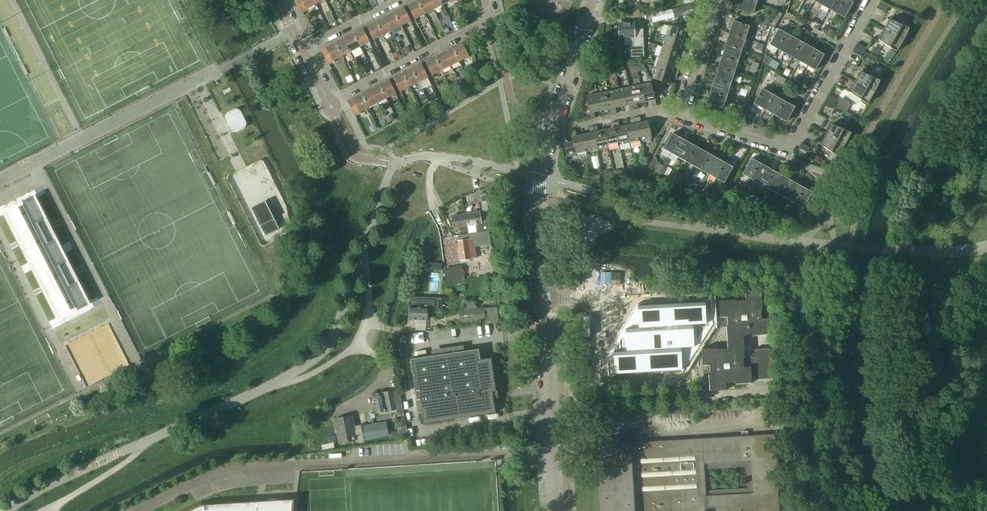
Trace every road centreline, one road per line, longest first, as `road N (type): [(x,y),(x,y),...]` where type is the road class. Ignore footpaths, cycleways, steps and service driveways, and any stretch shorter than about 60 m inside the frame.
road 1 (unclassified): [(398,162),(328,347),(278,382),(149,439)]
road 2 (tertiary): [(553,510),(537,177)]
road 3 (residential): [(787,147),(676,108),(711,0)]
road 4 (residential): [(328,104),(493,19),(488,0)]
road 5 (tertiary): [(537,177),(593,0)]
road 6 (residential): [(787,147),(874,0)]
road 7 (residential): [(537,177),(436,156),(398,162)]

